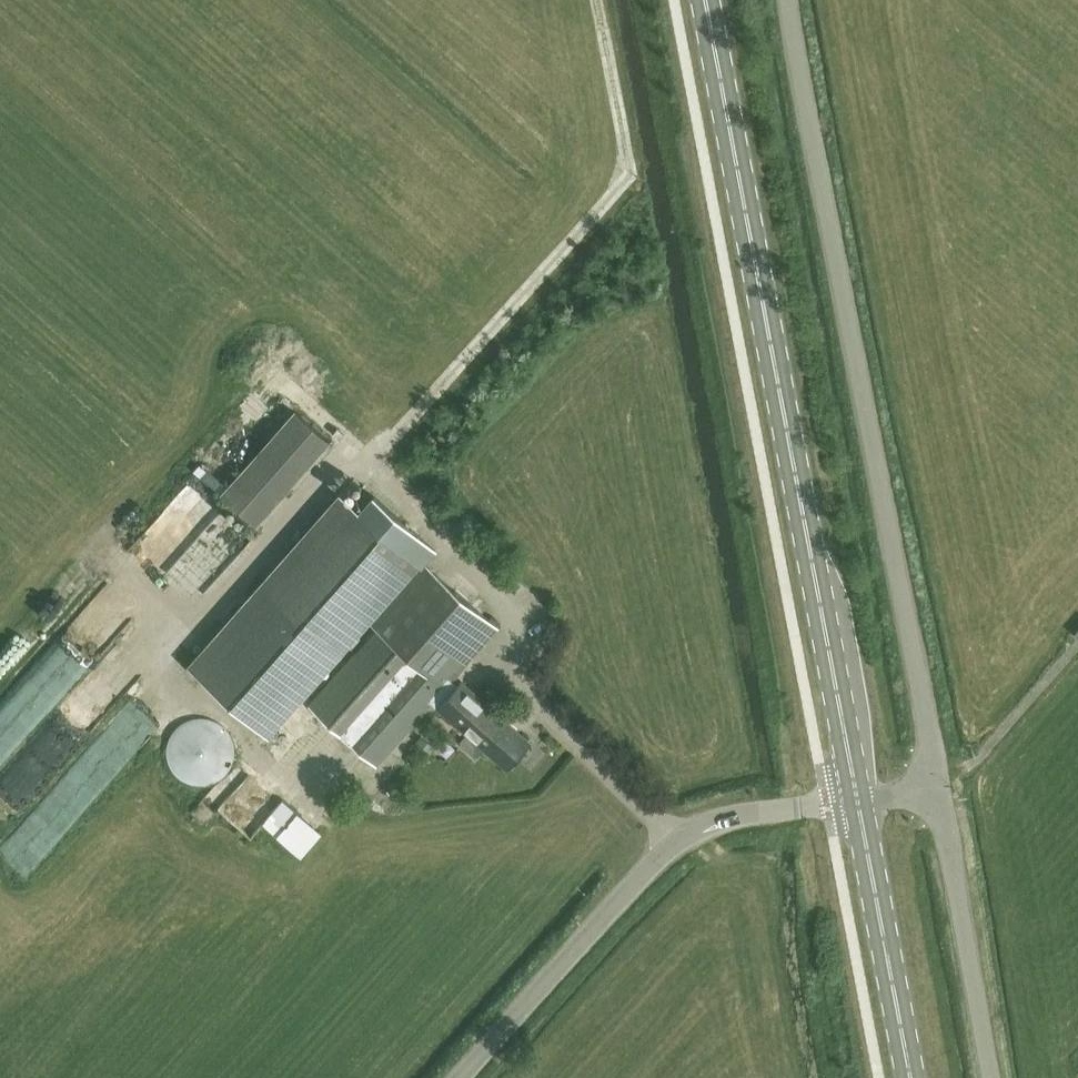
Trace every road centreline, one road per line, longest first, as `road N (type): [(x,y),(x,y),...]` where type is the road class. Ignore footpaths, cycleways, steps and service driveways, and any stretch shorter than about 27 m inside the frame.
road 1 (secondary): [(857,803),(703,0)]
road 2 (unclassified): [(937,789),(785,0)]
road 3 (tertiary): [(462,1077),(681,841),(734,818),(857,803)]
road 4 (unclassified): [(990,1077),(937,789)]
road 5 (secondary): [(909,1077),(857,803)]

